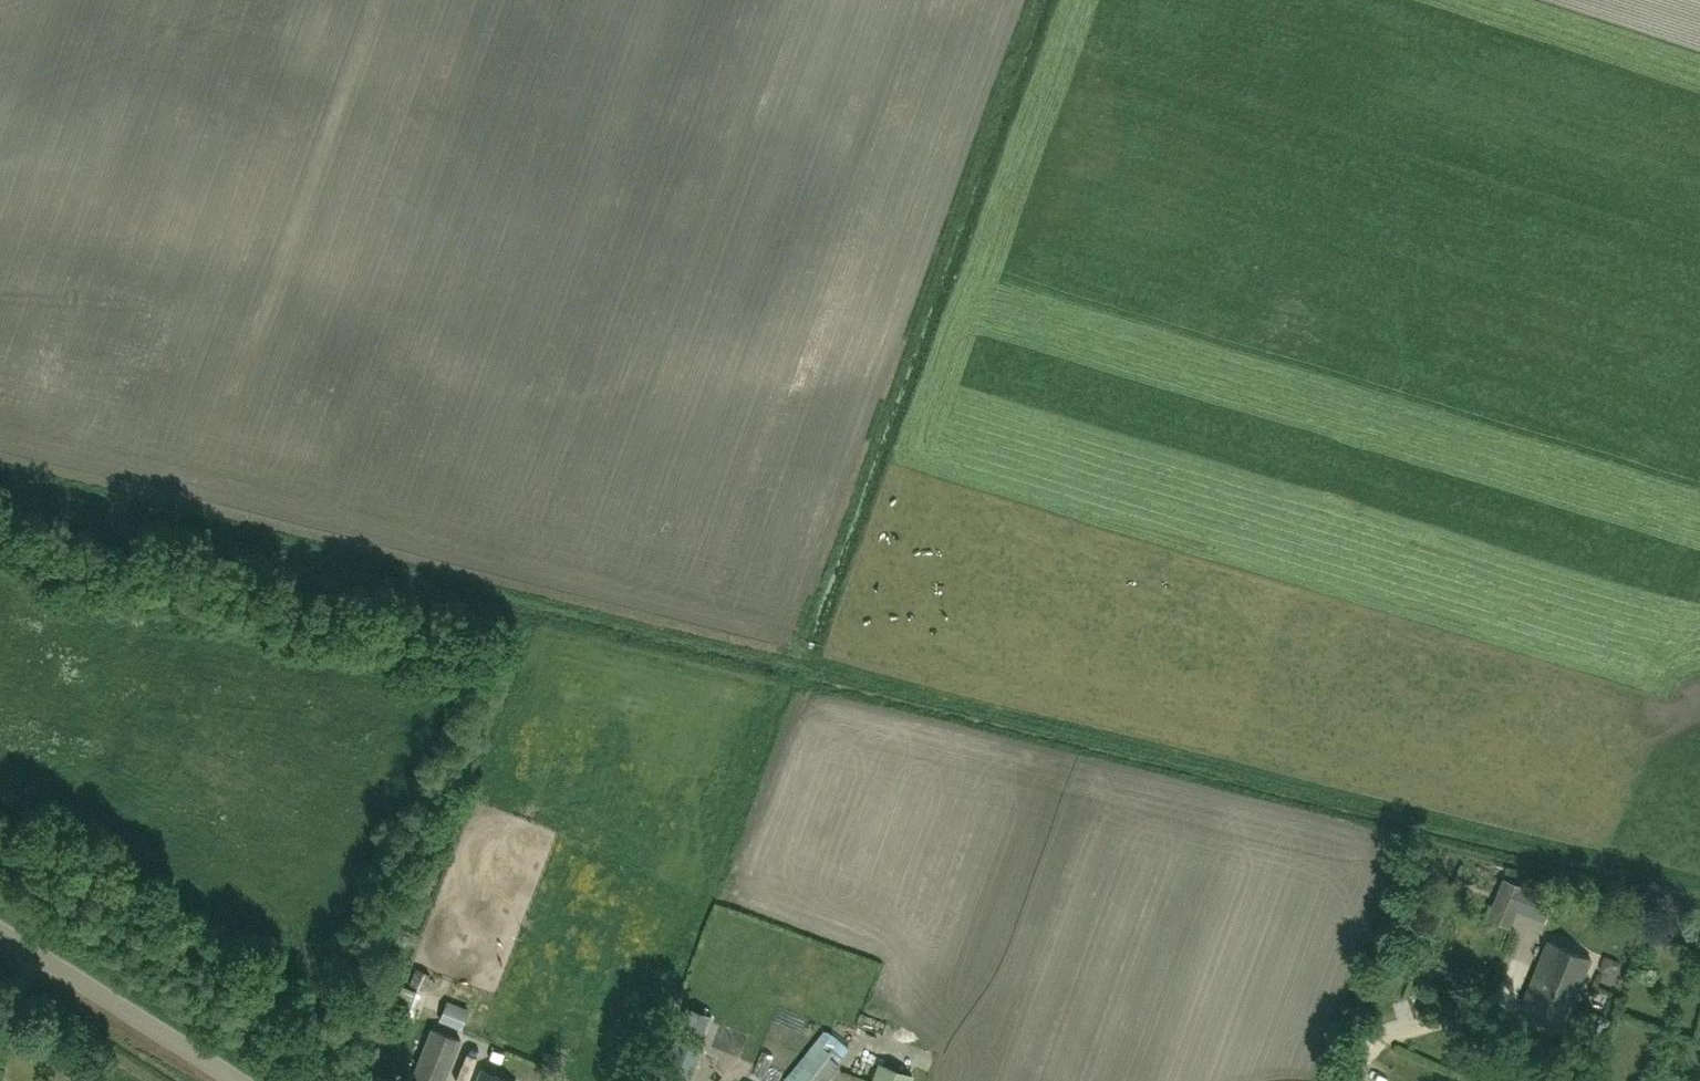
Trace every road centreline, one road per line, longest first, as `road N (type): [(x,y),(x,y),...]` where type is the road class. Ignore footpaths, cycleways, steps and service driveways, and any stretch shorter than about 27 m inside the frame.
road 1 (unclassified): [(240,1080),(0,928)]

